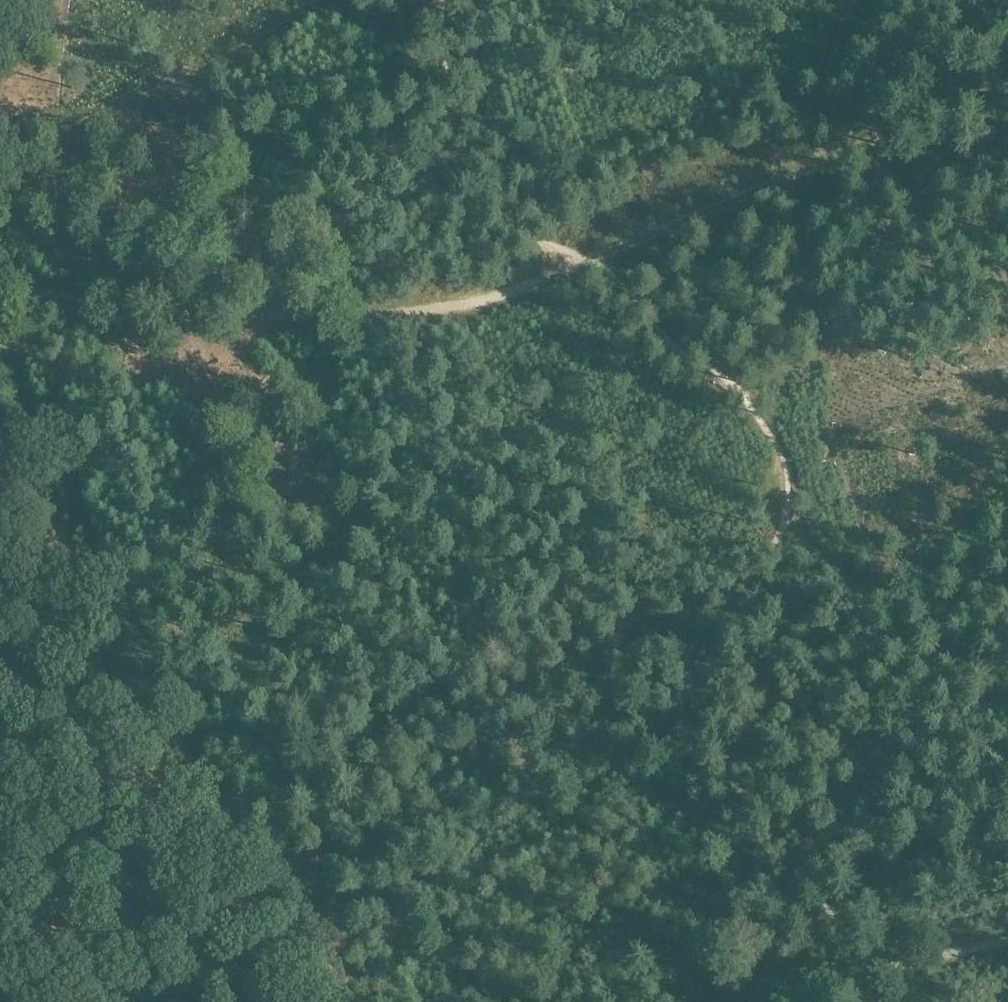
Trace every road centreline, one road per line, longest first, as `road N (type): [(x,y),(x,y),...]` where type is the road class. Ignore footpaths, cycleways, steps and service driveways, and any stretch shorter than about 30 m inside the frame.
road 1 (track): [(1007,145),(785,183),(605,261),(461,309),(328,312),(0,289)]
road 2 (track): [(310,1001),(0,353)]

